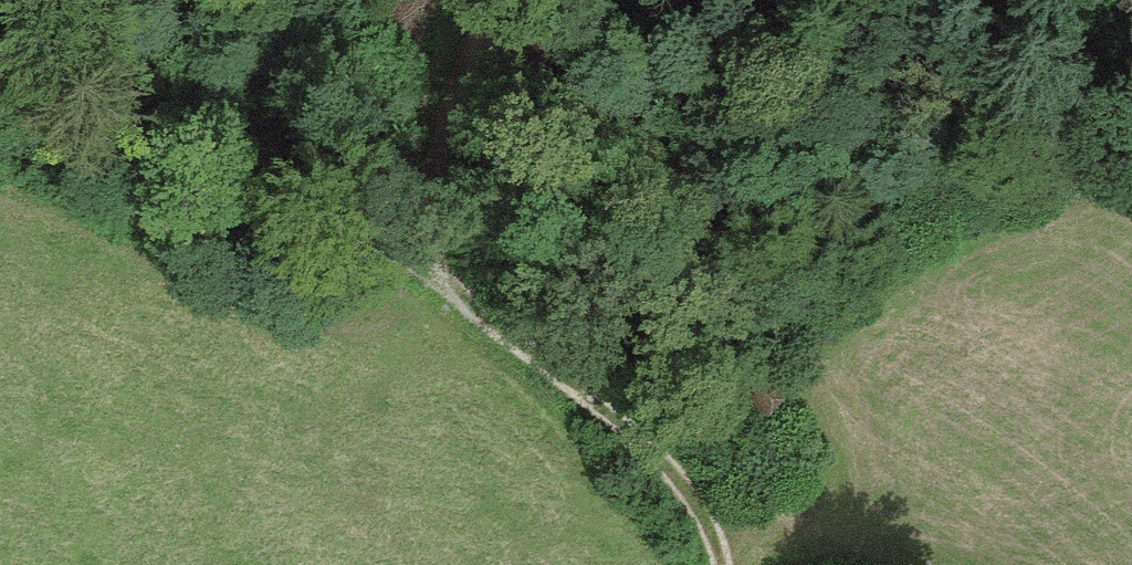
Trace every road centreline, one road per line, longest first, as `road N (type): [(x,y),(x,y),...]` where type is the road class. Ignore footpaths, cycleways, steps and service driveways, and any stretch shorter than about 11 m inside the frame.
road 1 (track): [(47,0),(177,108),(432,277),(367,304),(284,298),(0,195)]
road 2 (track): [(506,0),(465,116),(432,277),(607,416),(700,527),(717,564)]
road 3 (track): [(480,84),(544,92),(640,126),(702,171)]
road 4 (track): [(718,564),(817,527),(885,527)]

